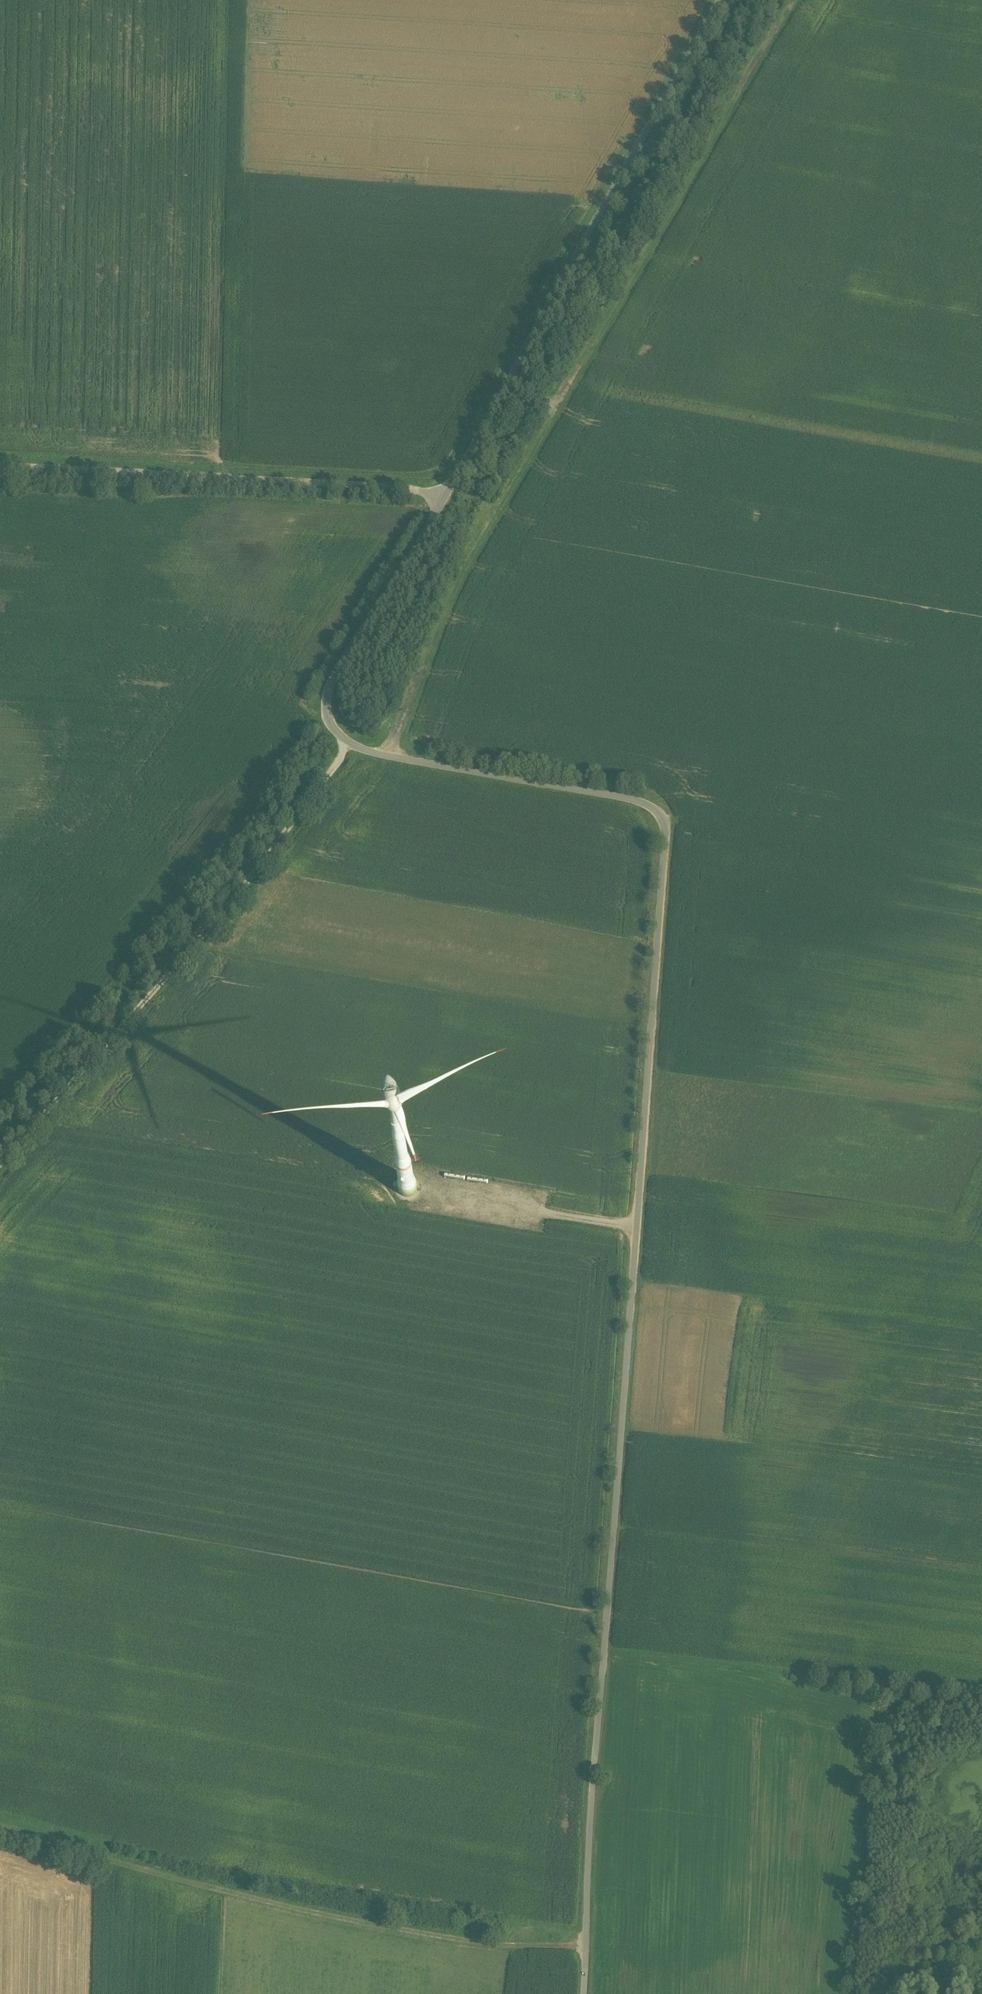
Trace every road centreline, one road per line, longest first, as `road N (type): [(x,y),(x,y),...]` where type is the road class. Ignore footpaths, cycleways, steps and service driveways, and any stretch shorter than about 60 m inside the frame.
road 1 (unclassified): [(726,0),(452,492),(346,650),(326,710),(333,729),(364,751),(639,796),(665,830),(583,1993)]
road 2 (track): [(586,1944),(493,1945),(0,1827)]
road 3 (track): [(350,745),(236,902),(0,1170)]
road 4 (track): [(452,492),(0,462)]

